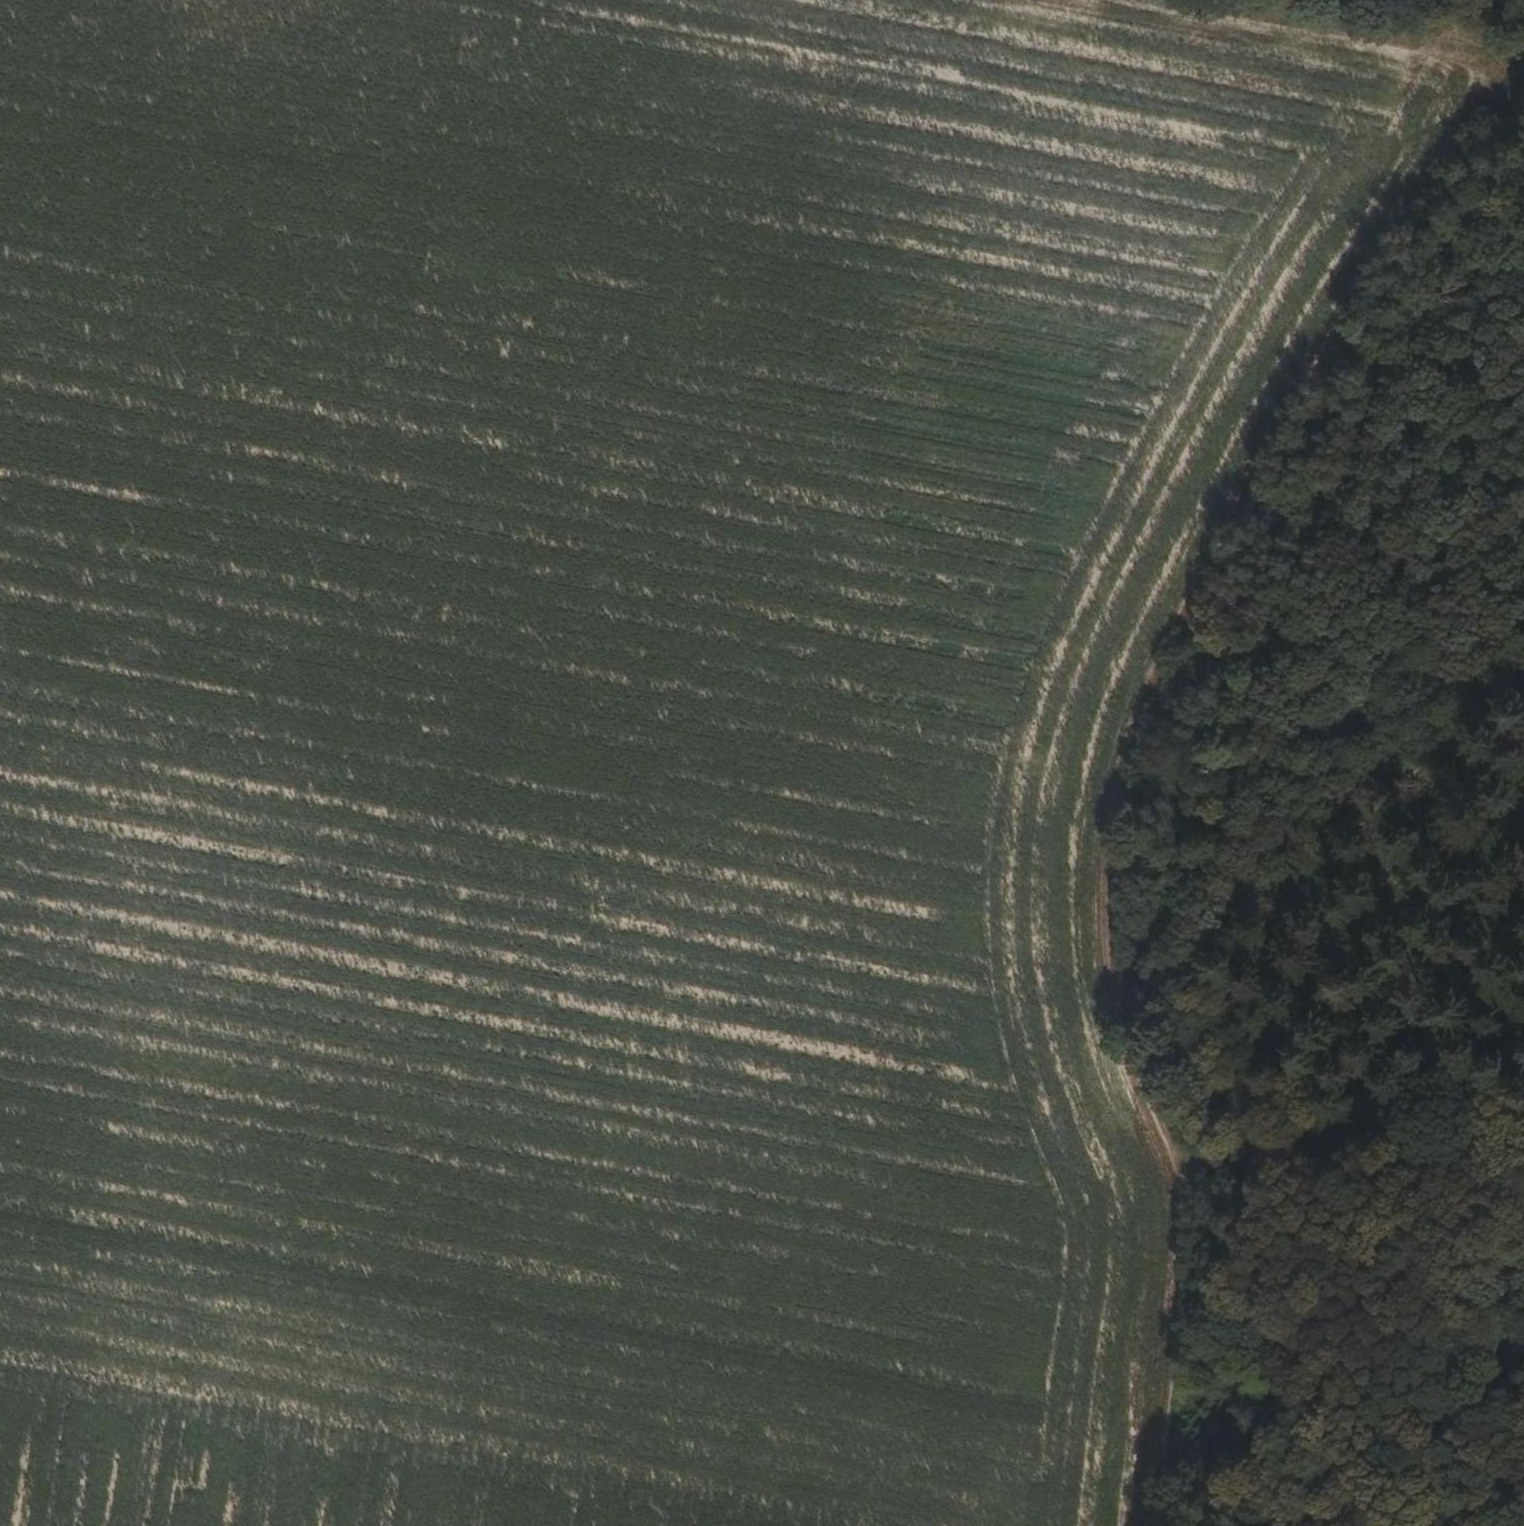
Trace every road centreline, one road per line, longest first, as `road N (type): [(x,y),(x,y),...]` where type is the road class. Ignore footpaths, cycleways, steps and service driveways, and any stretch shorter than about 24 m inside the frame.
road 1 (track): [(1148,1113),(1181,1168),(1210,1247),(1160,1525)]
road 2 (track): [(1523,1096),(1148,1113)]
road 3 (track): [(1244,861),(1523,637)]

